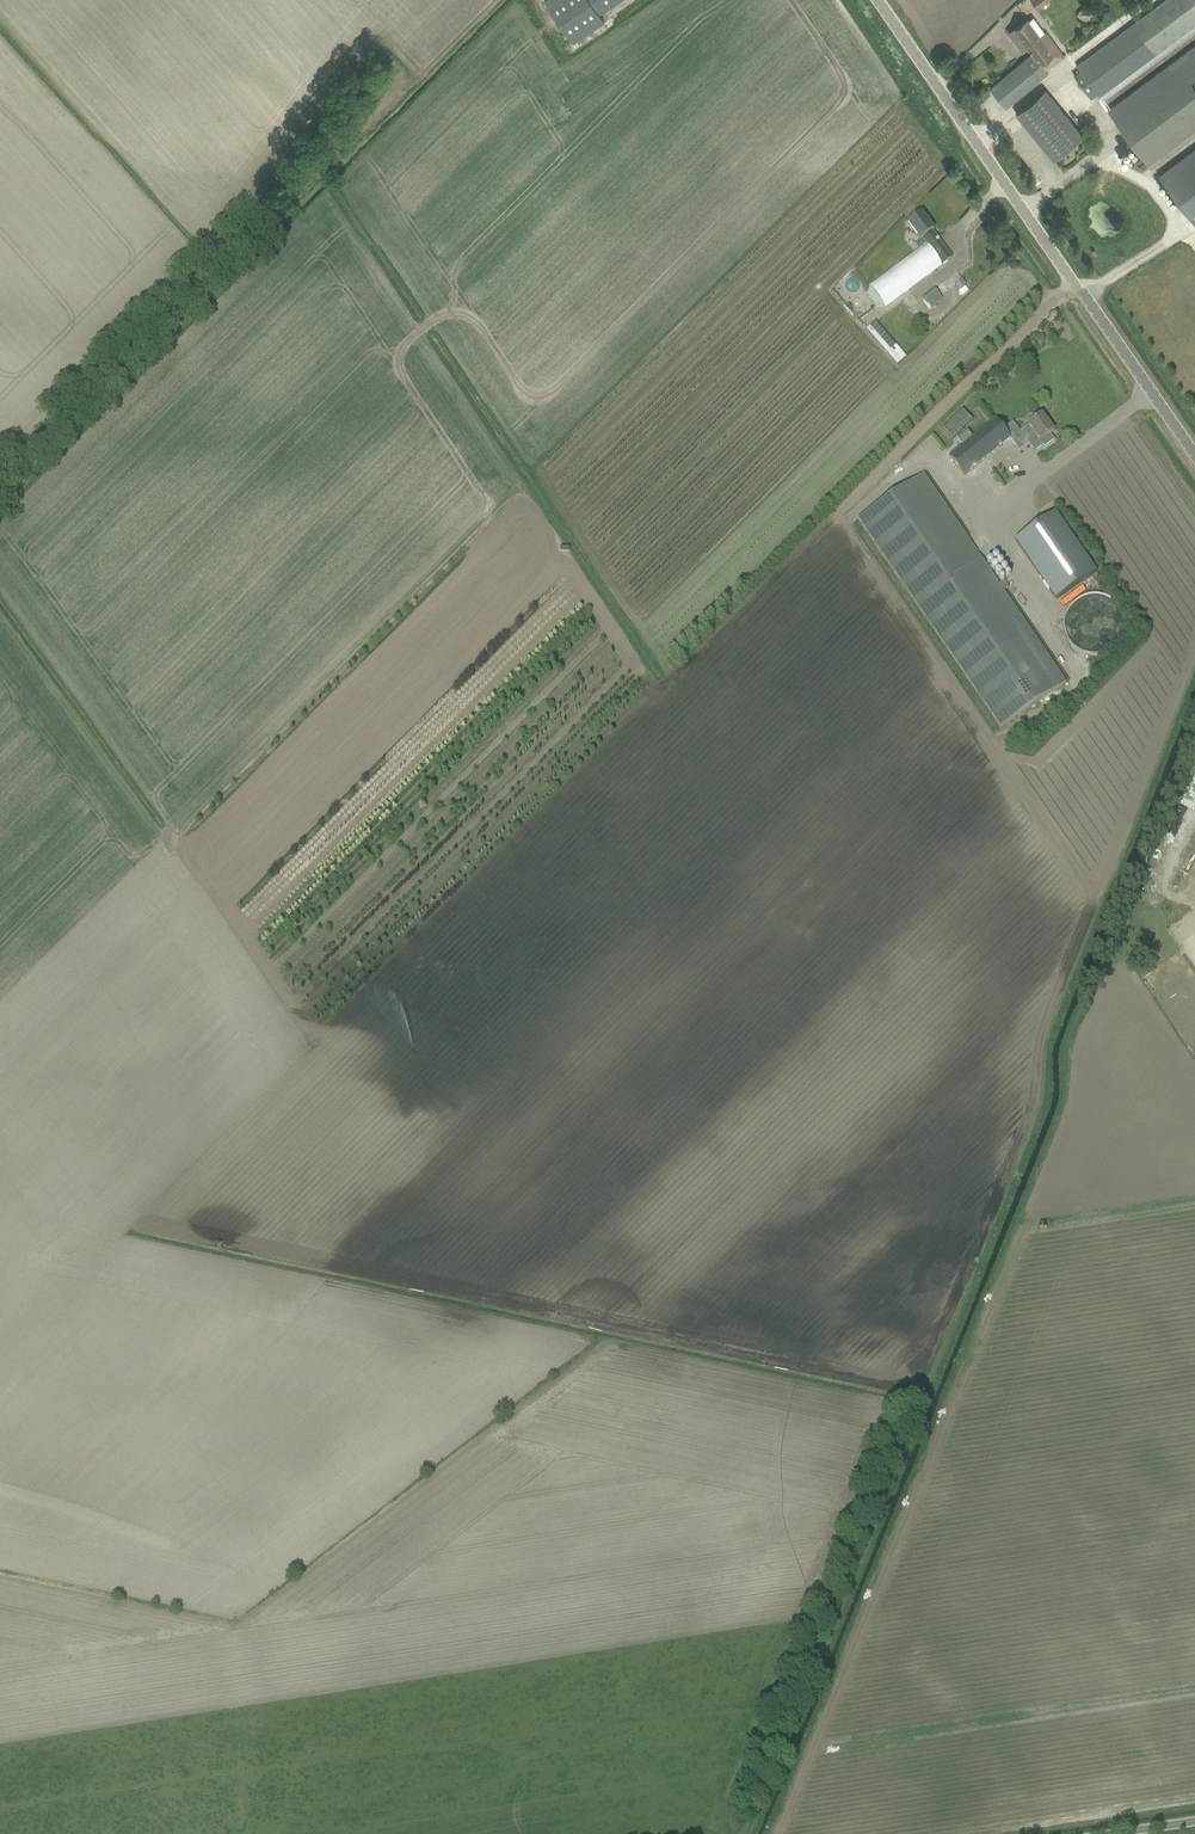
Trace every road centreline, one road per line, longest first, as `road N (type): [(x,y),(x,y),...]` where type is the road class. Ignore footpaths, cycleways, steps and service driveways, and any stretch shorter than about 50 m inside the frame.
road 1 (unclassified): [(1194,451),(884,0)]

